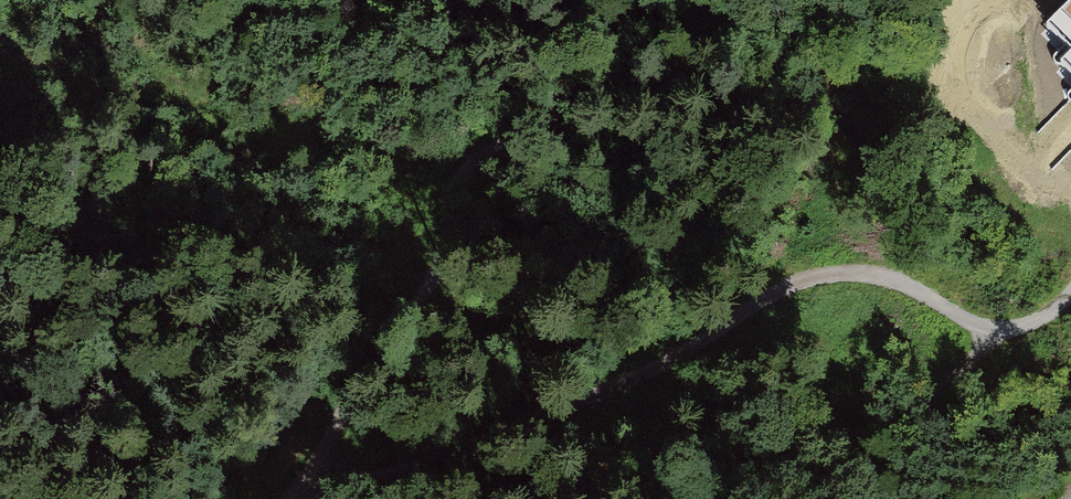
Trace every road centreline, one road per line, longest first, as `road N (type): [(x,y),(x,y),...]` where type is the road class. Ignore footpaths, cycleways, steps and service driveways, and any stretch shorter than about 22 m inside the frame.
road 1 (track): [(1070,292),(1039,319),(1000,326),(881,275),(800,278),(651,374),(318,498)]
road 2 (track): [(444,0),(535,22),(555,52),(554,98),(523,141),(475,166),(457,197),(448,250),(279,498)]

